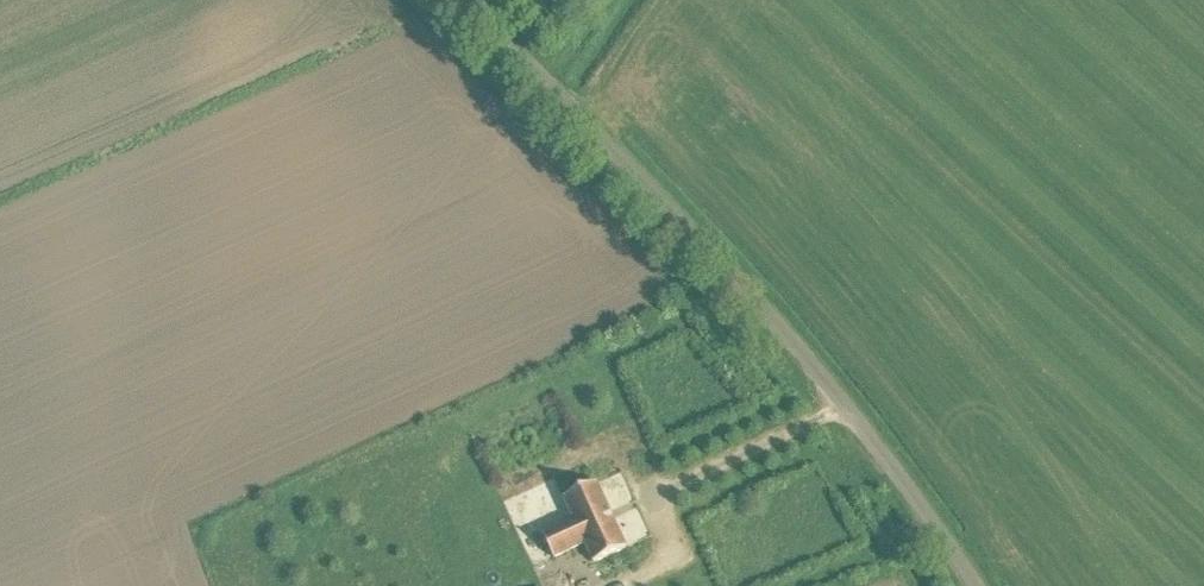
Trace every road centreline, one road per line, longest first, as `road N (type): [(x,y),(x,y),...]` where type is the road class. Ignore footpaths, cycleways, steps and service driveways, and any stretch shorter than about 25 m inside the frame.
road 1 (unclassified): [(979,585),(916,493),(754,298),(464,0)]

